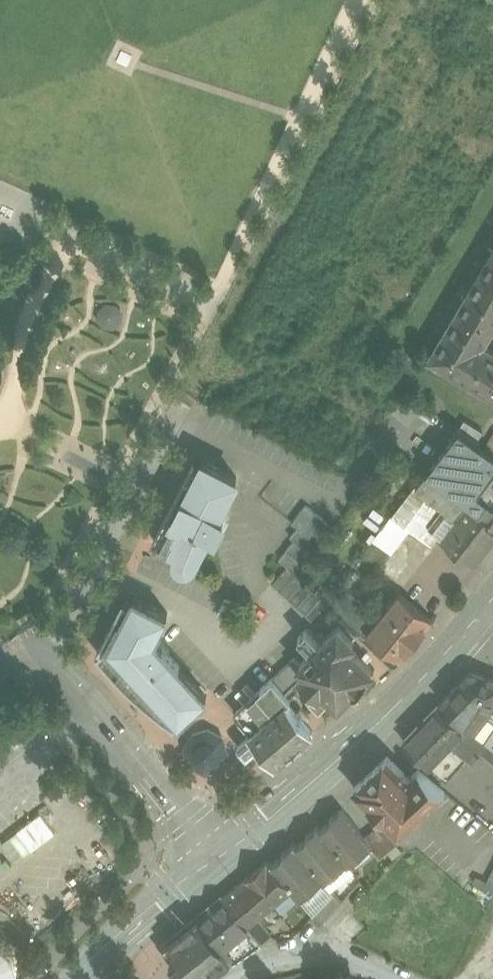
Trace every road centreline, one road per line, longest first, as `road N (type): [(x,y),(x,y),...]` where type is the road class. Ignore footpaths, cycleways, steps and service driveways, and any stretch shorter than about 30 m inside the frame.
road 1 (residential): [(209,860),(44,646),(61,630),(174,417)]
road 2 (secondary): [(463,634),(339,754),(209,860)]
road 3 (secondary): [(209,860),(80,978)]

